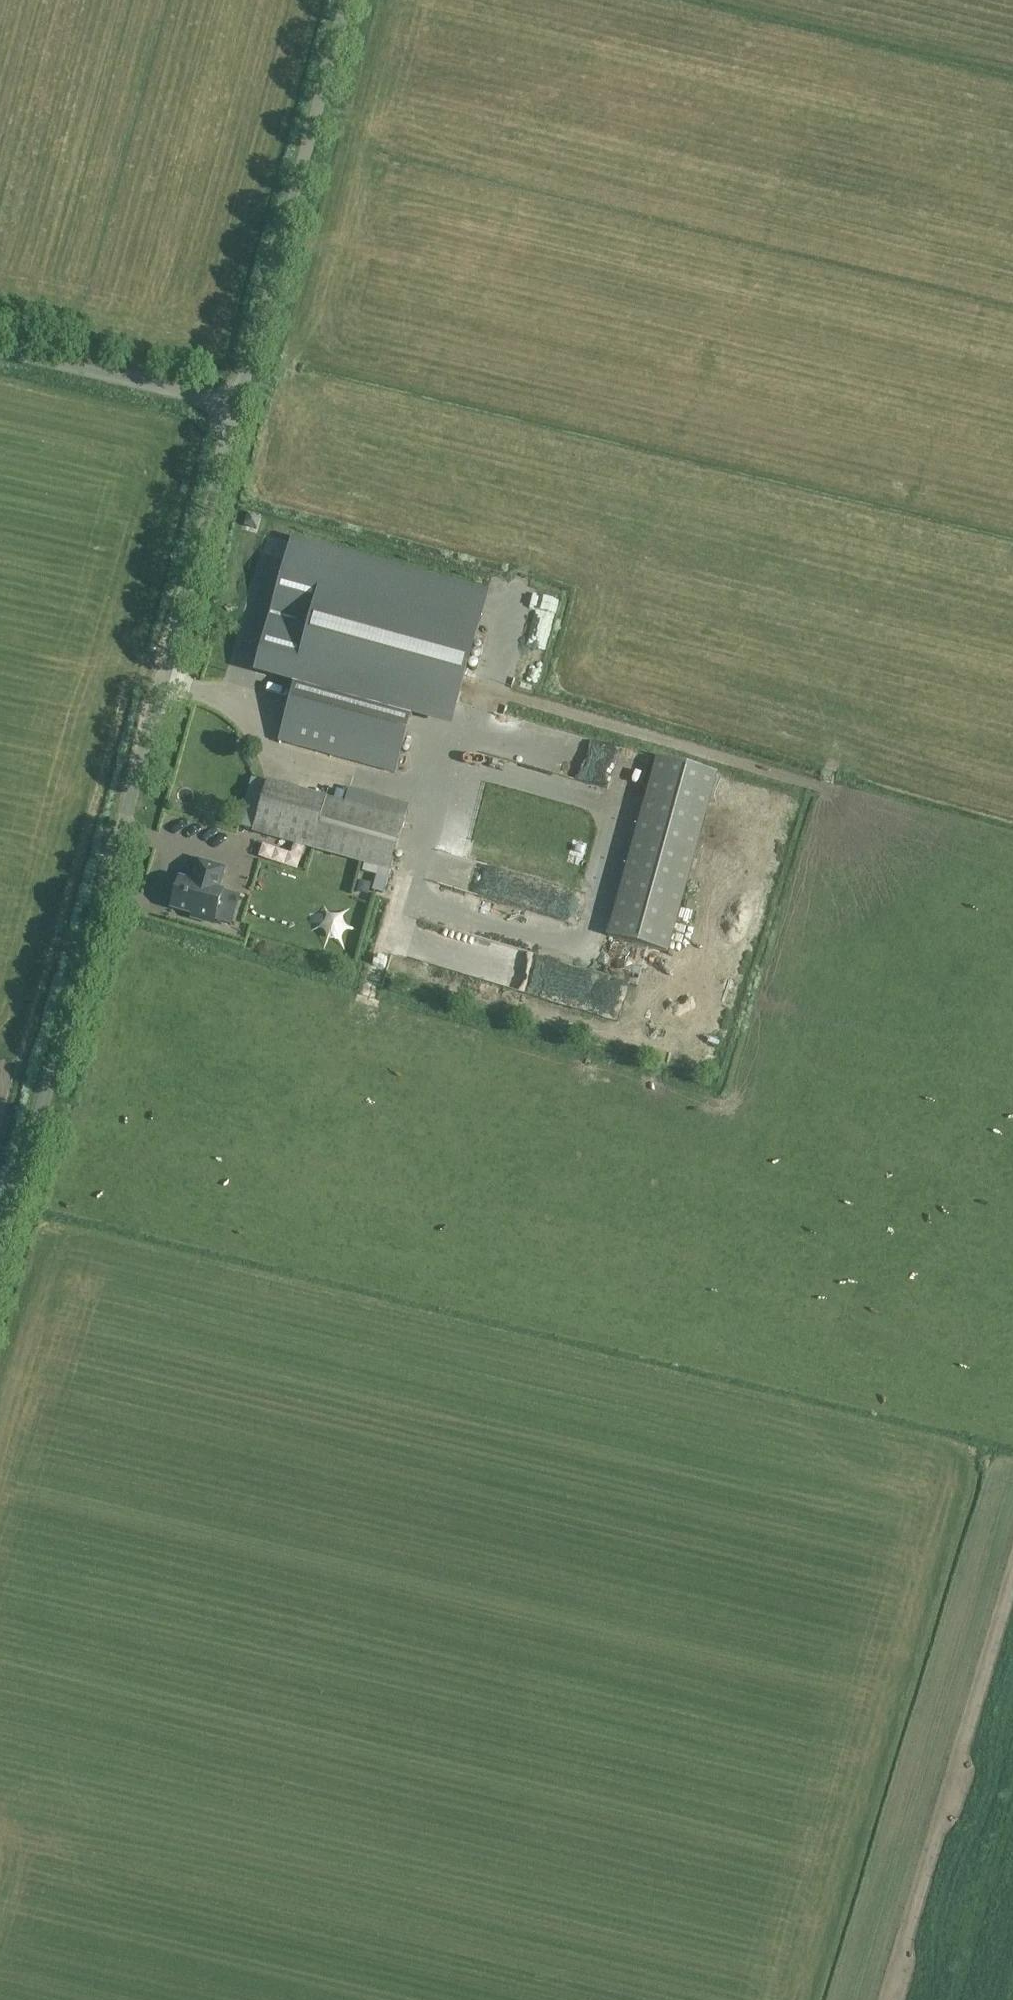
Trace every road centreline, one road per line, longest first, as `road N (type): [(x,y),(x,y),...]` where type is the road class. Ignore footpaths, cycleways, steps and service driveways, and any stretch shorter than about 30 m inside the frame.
road 1 (unclassified): [(0,1270),(246,405)]
road 2 (unclassified): [(246,405),(353,0)]
road 3 (unclassified): [(0,348),(246,405)]

